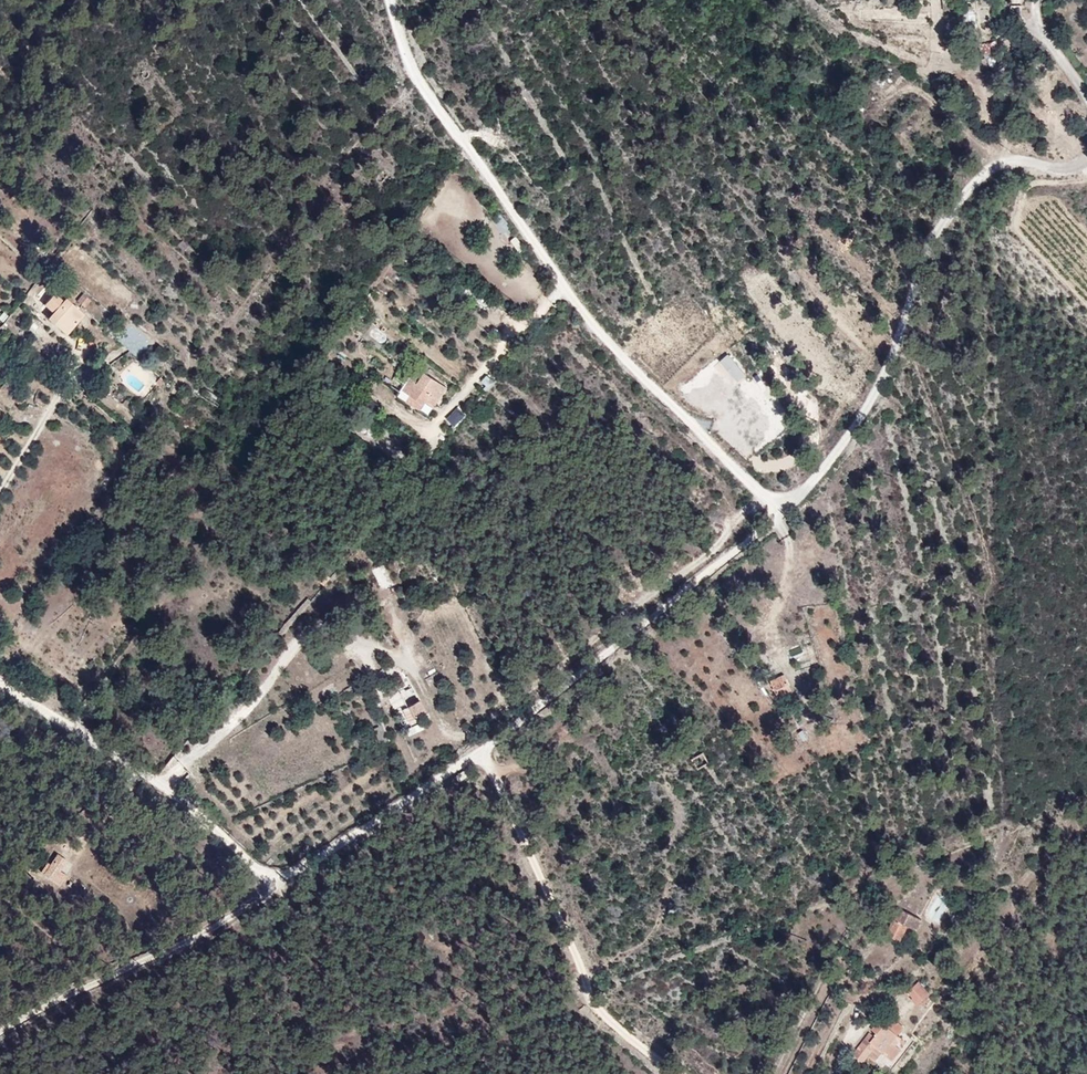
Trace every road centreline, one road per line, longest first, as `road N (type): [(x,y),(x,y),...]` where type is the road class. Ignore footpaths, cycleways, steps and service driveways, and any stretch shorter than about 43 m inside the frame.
road 1 (unclassified): [(777,519),(594,321),(510,209),(412,65),(391,0)]
road 2 (unclassified): [(777,519),(877,390),(933,240),(962,195),(1013,159),(1060,168),(1086,155)]
road 3 (unclassified): [(675,1073),(602,1013),(480,752)]
road 4 (unclassified): [(480,752),(777,519)]
road 5 (unclassified): [(0,683),(163,788),(254,868),(281,878)]
road 6 (unclassified): [(0,1032),(186,943),(263,898),(281,878)]
road 7 (unclassified): [(281,878),(480,752)]

